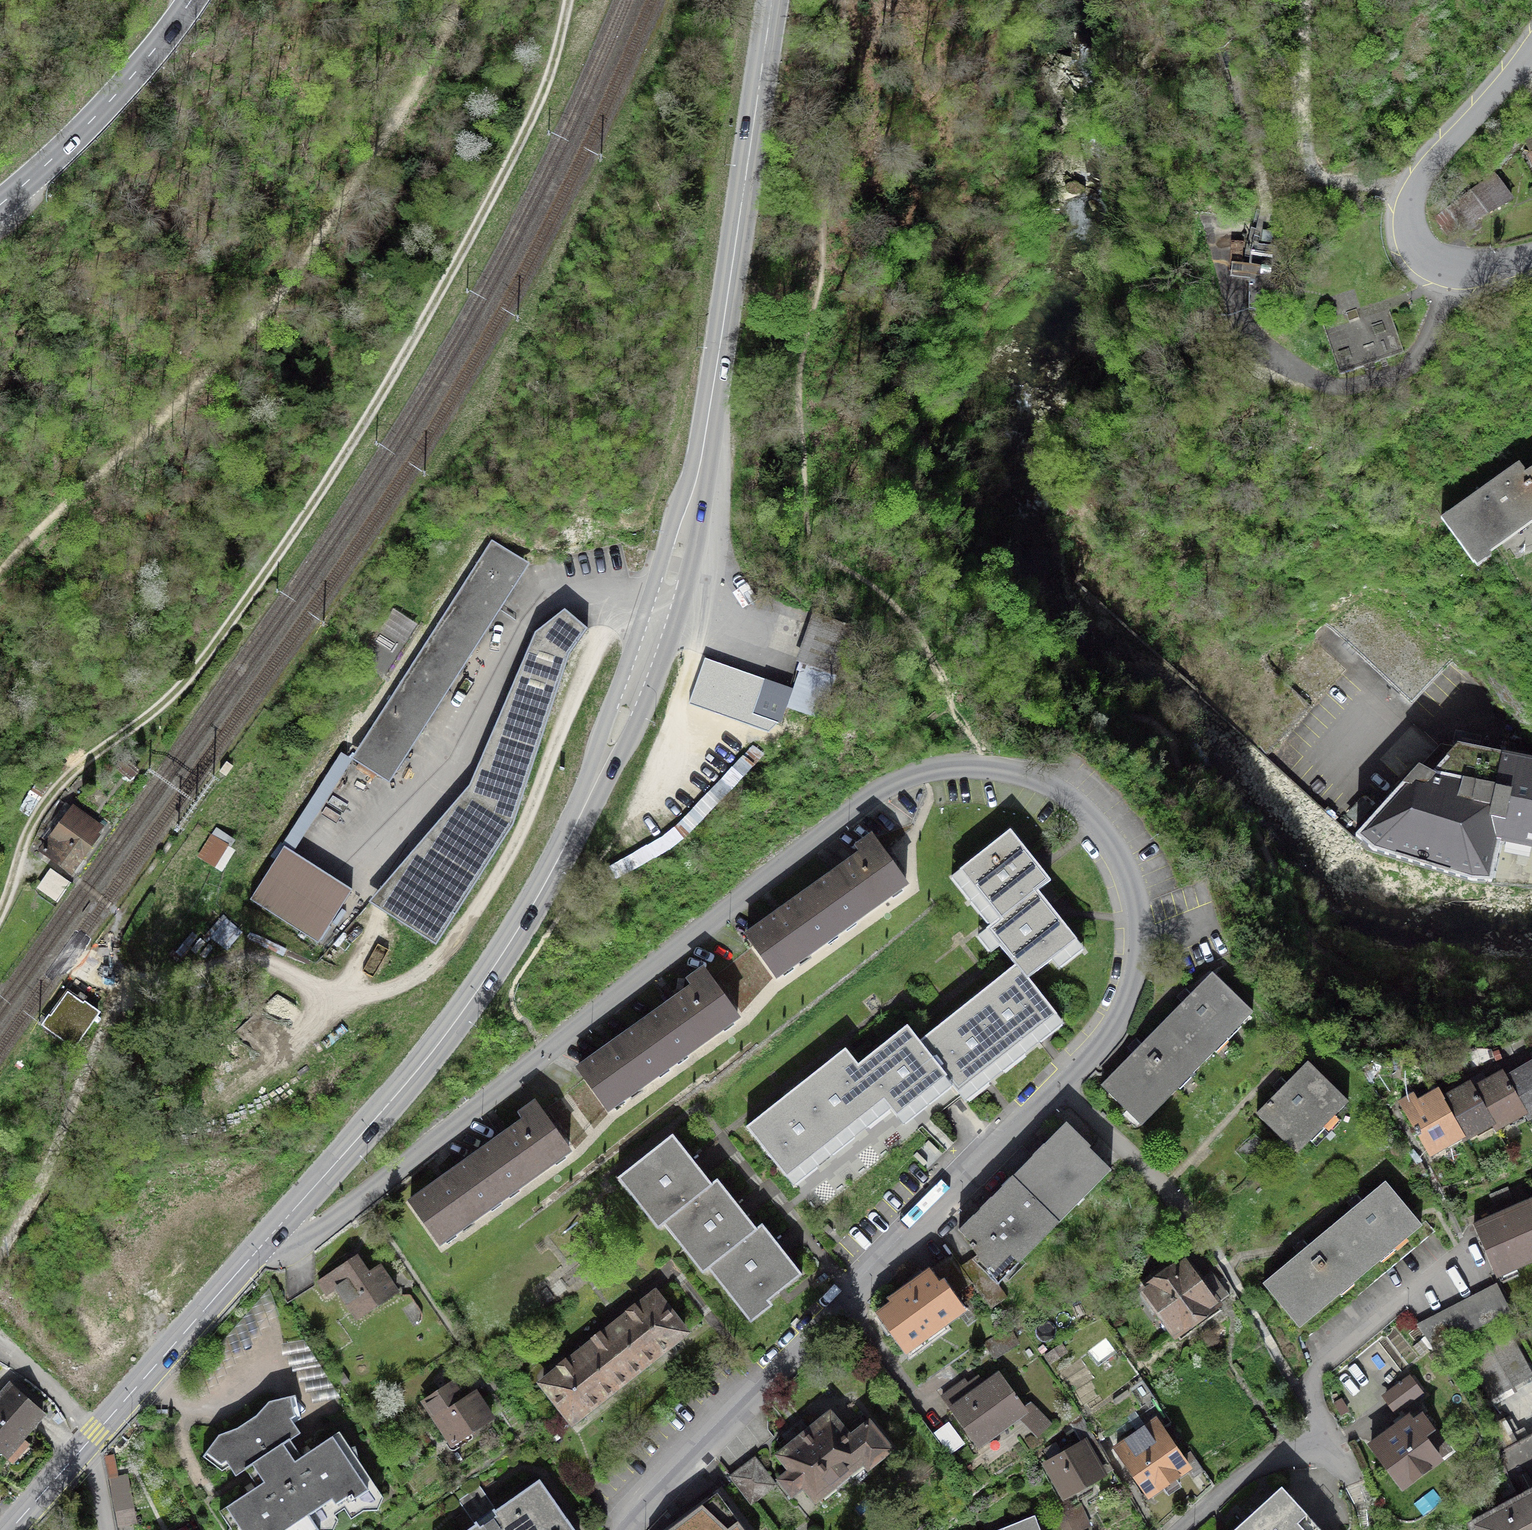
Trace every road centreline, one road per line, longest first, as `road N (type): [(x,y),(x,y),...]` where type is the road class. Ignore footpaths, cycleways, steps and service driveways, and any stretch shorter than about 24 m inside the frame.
road 1 (residential): [(630,1529),(1112,1029),(1138,957),(1135,899),(1108,839),(1068,797),(1031,778),(980,767),(895,784),(356,1204),(312,1234),(268,1237)]
road 2 (primary): [(268,1237),(472,998),(526,916),(596,780),(660,614),(700,464),(772,0)]
road 3 (track): [(568,0),(542,95),(492,220),(329,482),(175,694),(46,810),(0,930)]
road 4 (track): [(127,979),(146,982),(254,958),(316,989),(371,994),(429,968),(458,938),(522,826),(574,686),(619,603)]
road 5 (primary): [(9,1529),(268,1237)]
road 6 (residential): [(1531,258),(1454,271),(1428,260),(1410,221),(1412,195),(1445,147),(1531,49)]
road 7 (tertiary): [(190,0),(99,112),(0,204)]
road 8 (track): [(1297,0),(1304,155),(1319,172),(1349,184),(1412,195)]
road 9 (residential): [(1178,1529),(1247,1472),(1329,1437)]

